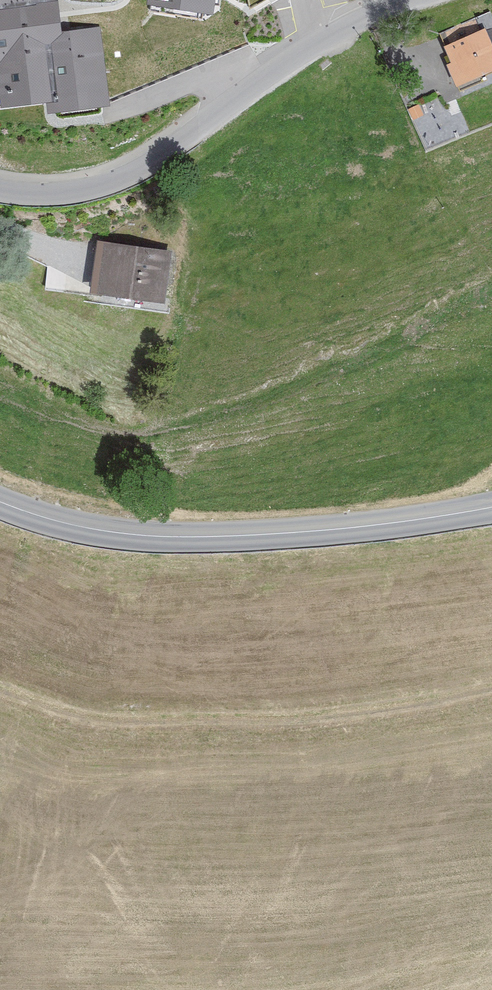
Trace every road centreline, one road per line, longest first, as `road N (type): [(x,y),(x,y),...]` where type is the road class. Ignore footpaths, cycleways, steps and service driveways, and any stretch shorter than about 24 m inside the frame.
road 1 (secondary): [(0,500),(118,535),(226,540),(491,509)]
road 2 (track): [(491,685),(339,713),(109,719),(0,688)]
road 3 (unclassified): [(0,189),(84,188),(133,171),(331,34),(408,0)]
road 4 (track): [(491,288),(352,367),(205,421),(140,427)]

